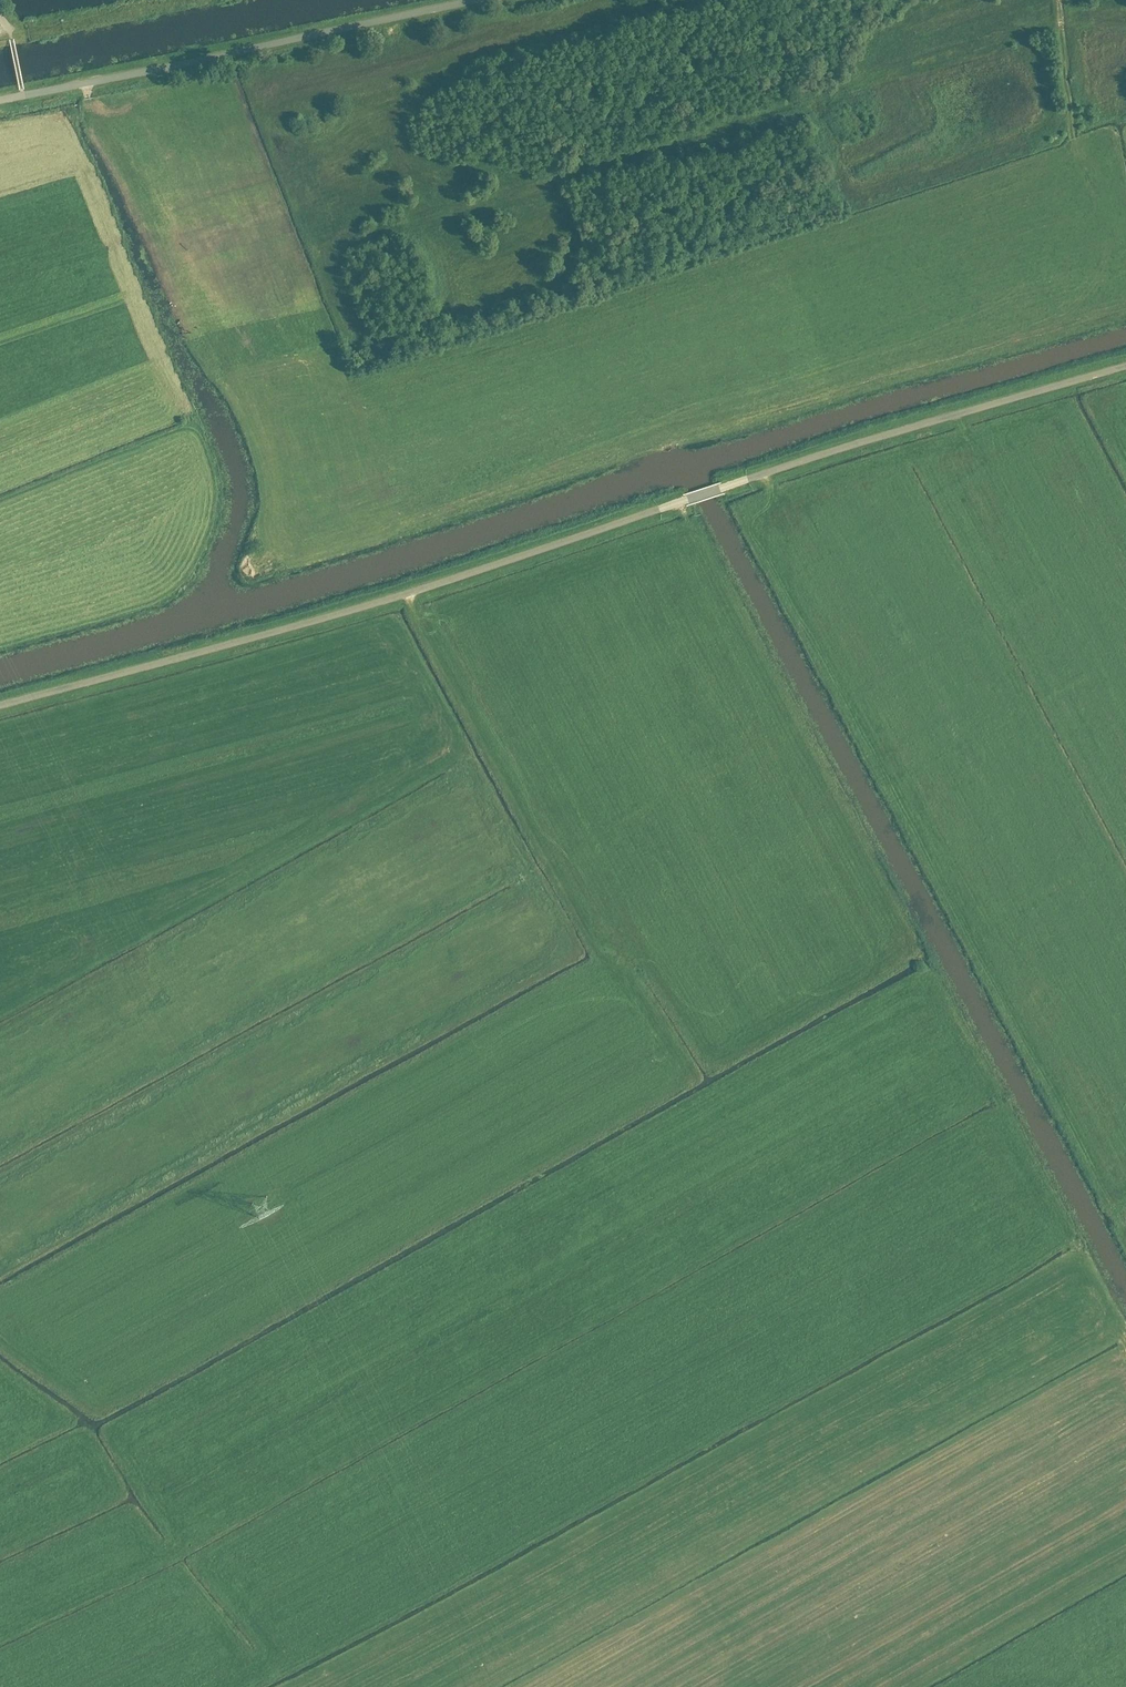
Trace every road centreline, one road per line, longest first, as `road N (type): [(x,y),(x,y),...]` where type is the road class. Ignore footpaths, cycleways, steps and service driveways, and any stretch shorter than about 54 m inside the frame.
road 1 (unclassified): [(1125,367),(815,455),(377,603),(0,707)]
road 2 (unclassified): [(0,100),(481,0)]

